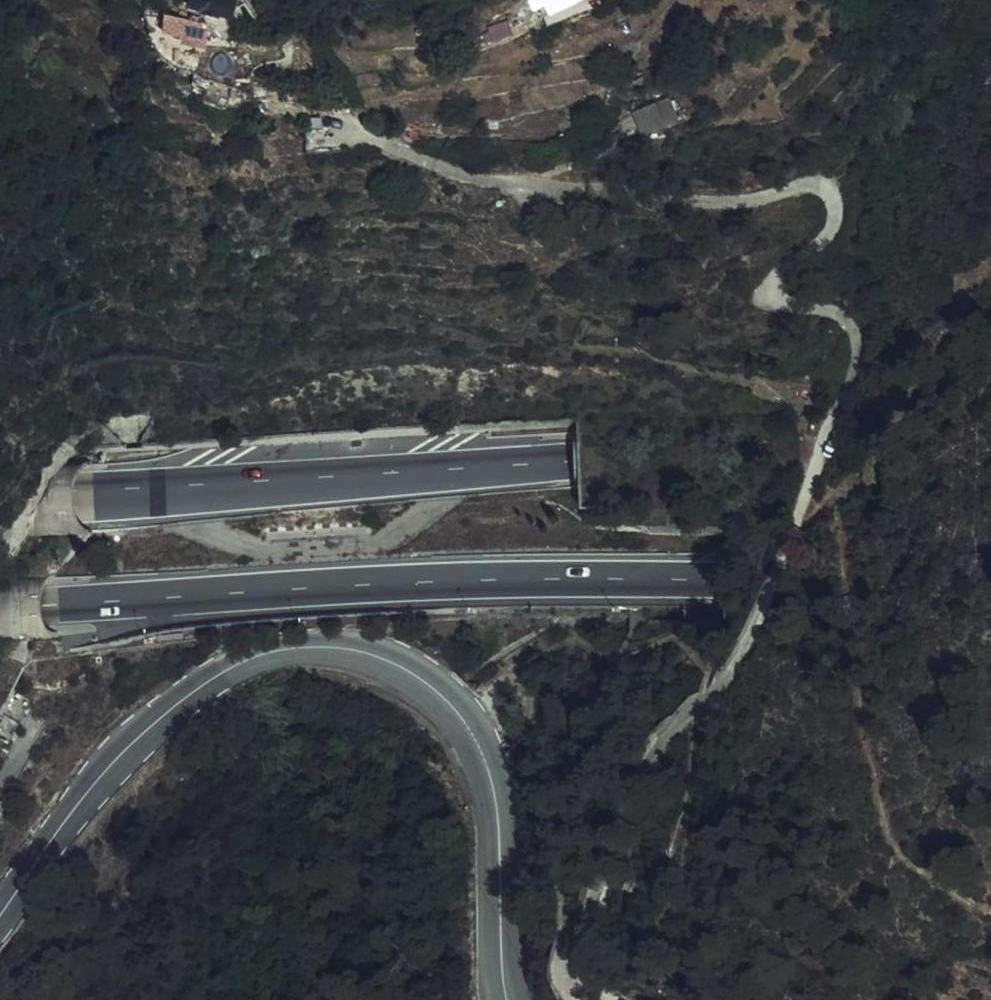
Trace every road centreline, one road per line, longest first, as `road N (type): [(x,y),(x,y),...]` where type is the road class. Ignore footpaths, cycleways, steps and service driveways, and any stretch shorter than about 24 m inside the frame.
road 1 (motorway): [(990,431),(0,494)]
road 2 (motorway): [(0,607),(548,579),(990,579)]
road 3 (secondary): [(507,999),(487,763),(423,677),(377,654),(318,645),(259,654),(211,680),(93,785),(0,916)]

